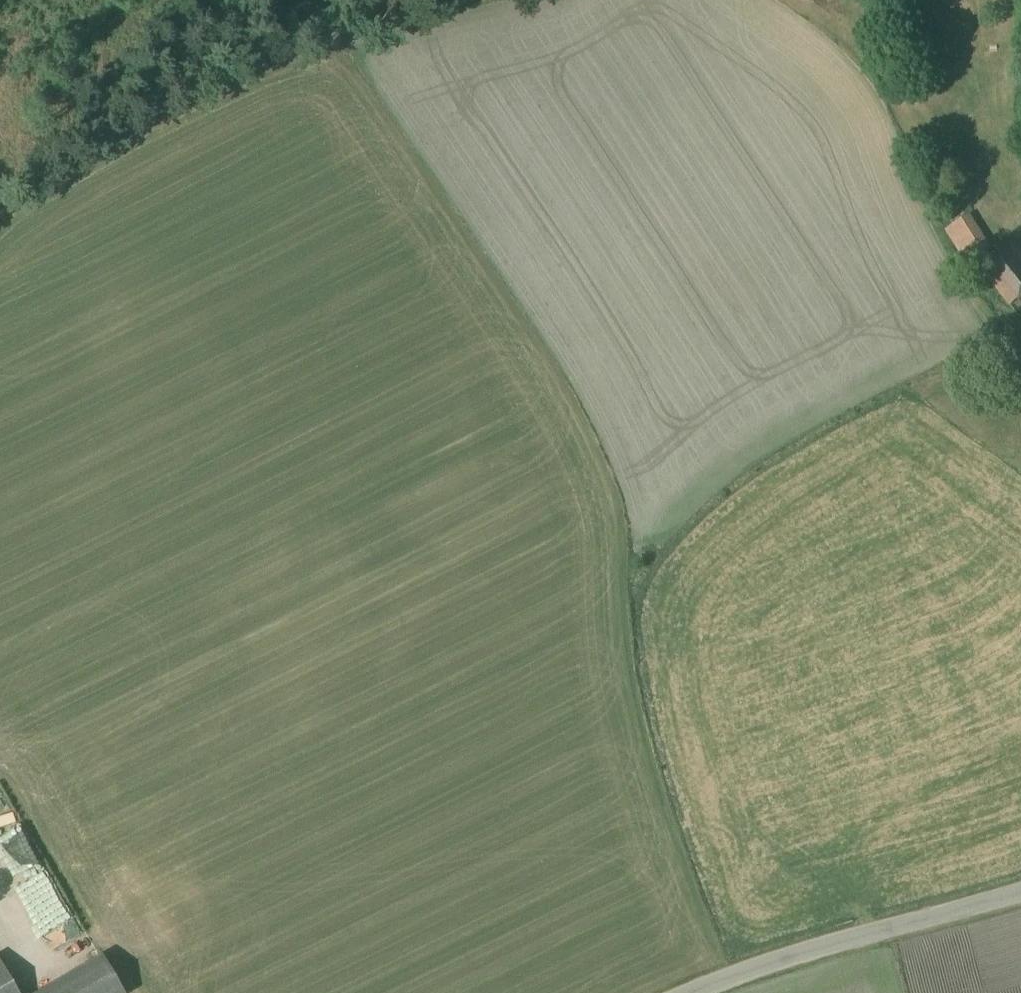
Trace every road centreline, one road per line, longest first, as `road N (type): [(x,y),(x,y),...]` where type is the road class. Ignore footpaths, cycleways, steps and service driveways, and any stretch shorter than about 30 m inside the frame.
road 1 (unclassified): [(695,992),(798,955),(1020,895)]

